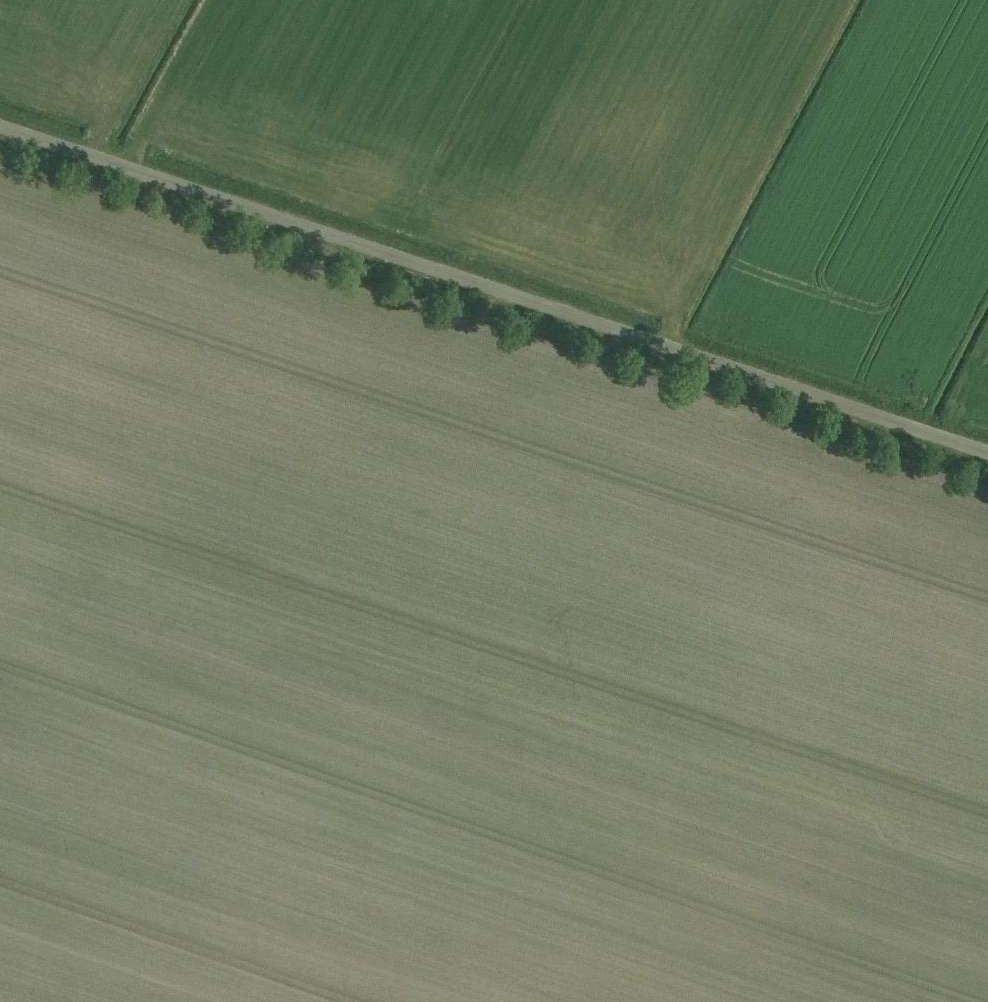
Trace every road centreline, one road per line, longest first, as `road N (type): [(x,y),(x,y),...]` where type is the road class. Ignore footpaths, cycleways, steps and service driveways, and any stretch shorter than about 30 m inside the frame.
road 1 (unclassified): [(987,454),(0,126)]

